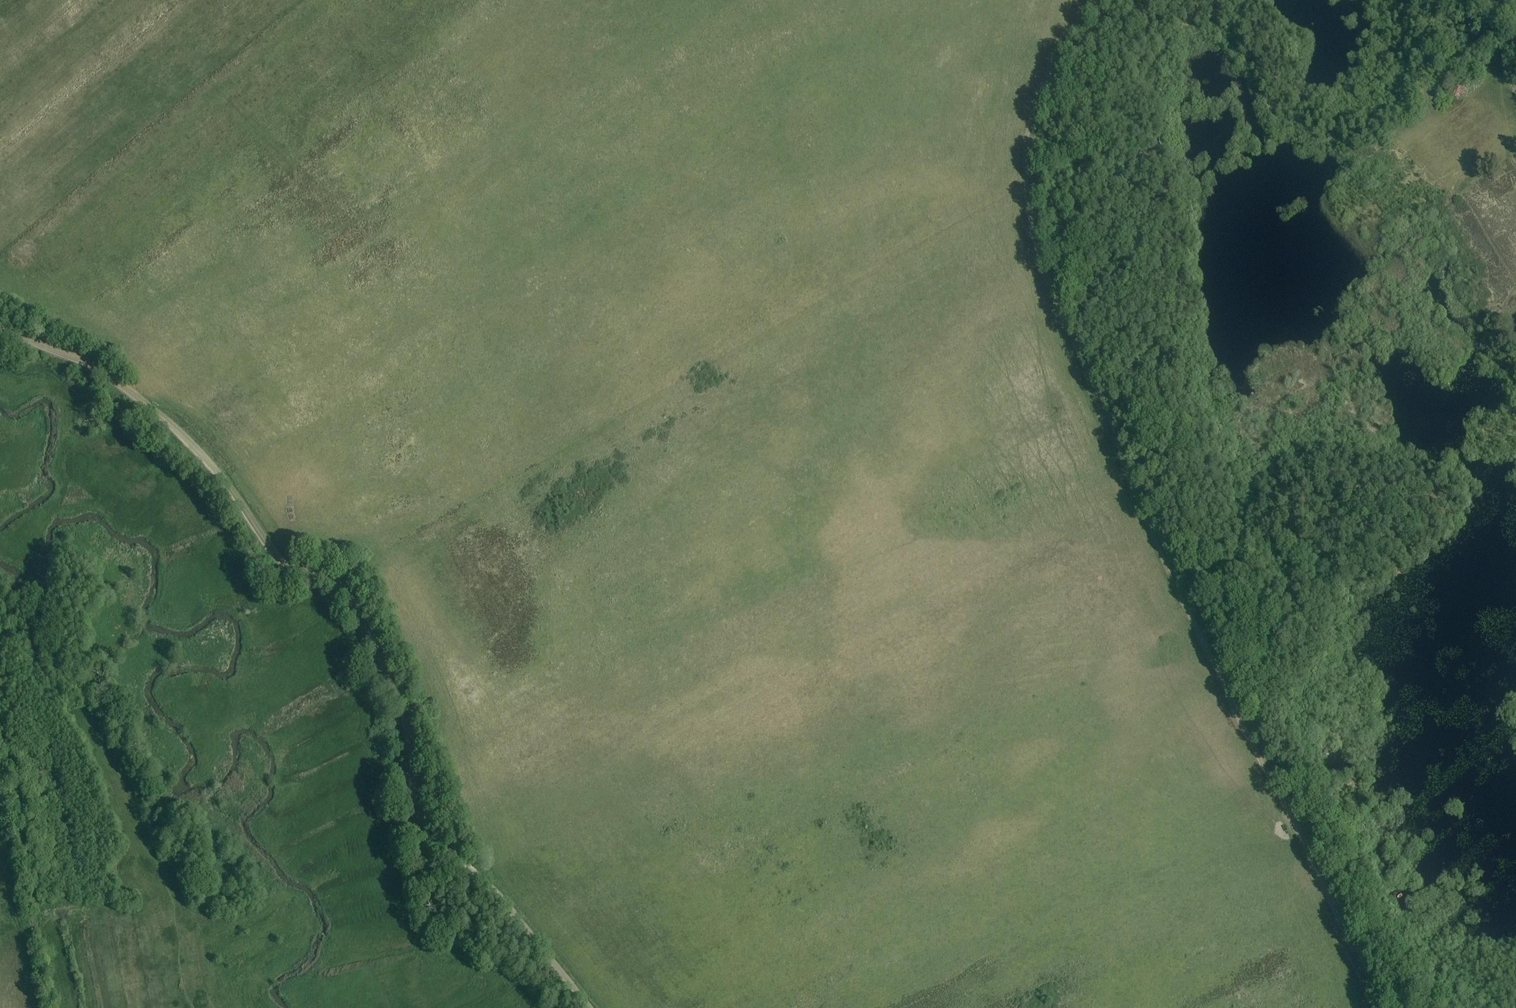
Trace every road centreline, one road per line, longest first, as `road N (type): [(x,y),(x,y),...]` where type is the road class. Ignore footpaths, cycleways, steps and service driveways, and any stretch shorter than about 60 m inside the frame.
road 1 (track): [(1093,0),(1028,134),(1036,245),(1142,505),(1239,715),(1361,967),(1397,1007)]
road 2 (track): [(589,1007),(484,879),(425,834),(414,750),(350,592),(326,572),(289,562),(226,481),(107,373),(0,328)]

